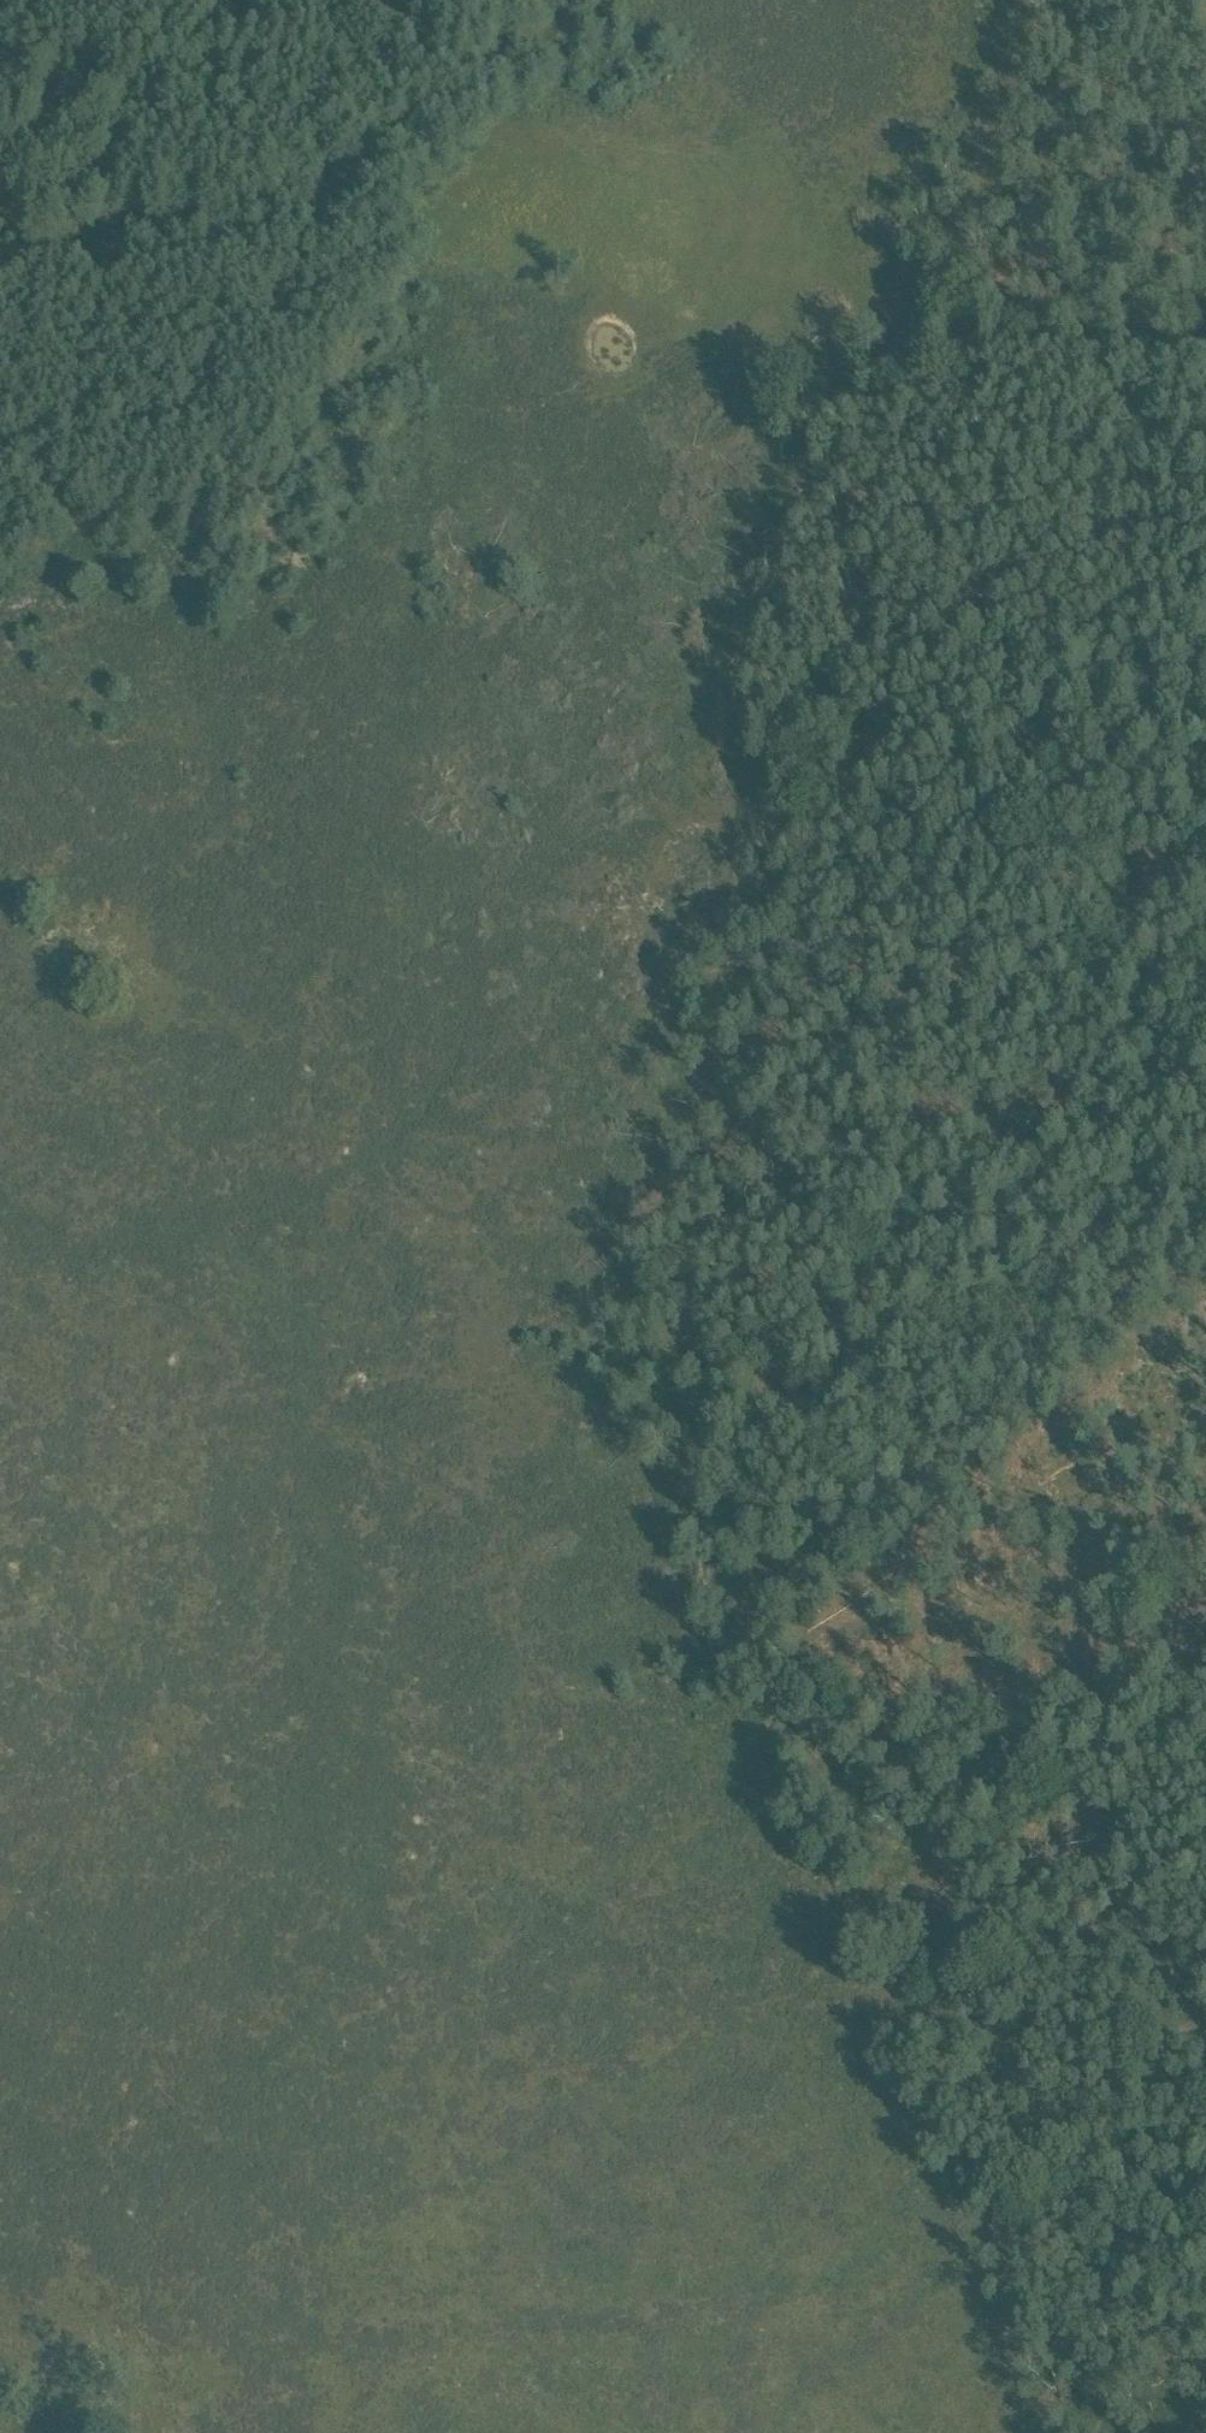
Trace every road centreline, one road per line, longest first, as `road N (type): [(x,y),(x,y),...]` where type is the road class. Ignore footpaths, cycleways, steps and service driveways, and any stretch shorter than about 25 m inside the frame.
road 1 (track): [(1205,346),(1001,361)]

